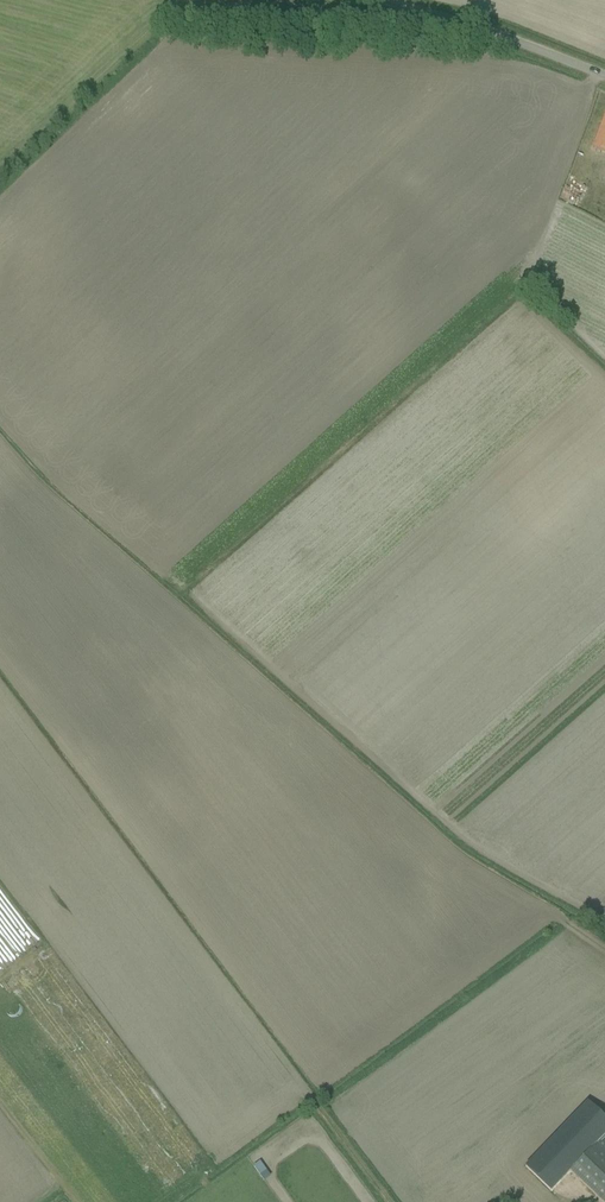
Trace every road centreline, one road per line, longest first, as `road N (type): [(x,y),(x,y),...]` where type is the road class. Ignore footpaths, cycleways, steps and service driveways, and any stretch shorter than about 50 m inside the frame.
road 1 (unclassified): [(604,76),(474,24),(379,0)]

